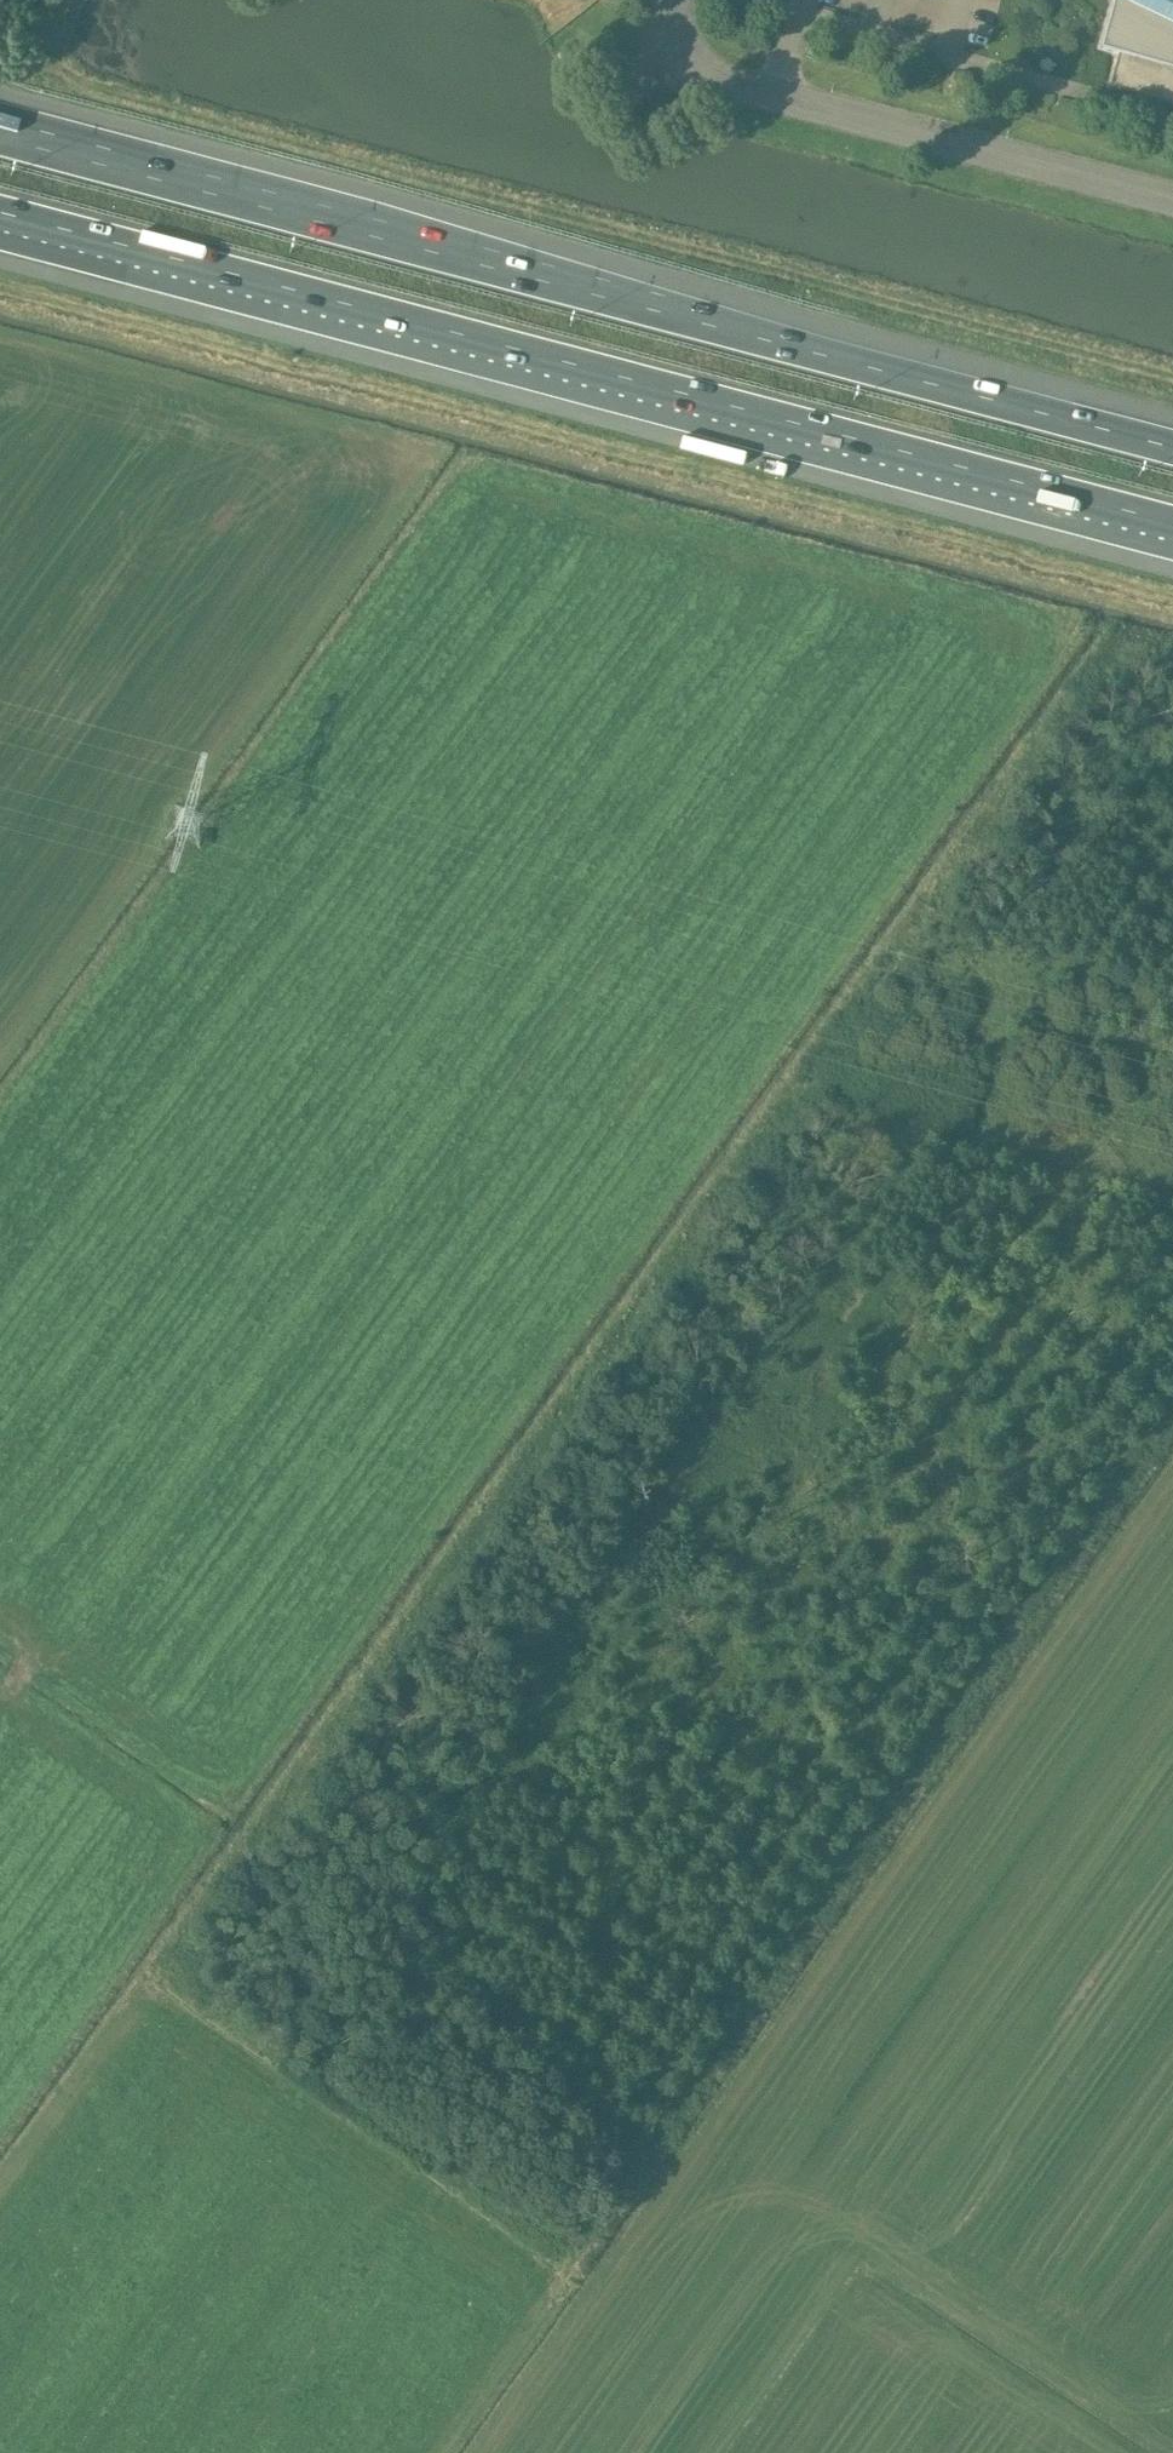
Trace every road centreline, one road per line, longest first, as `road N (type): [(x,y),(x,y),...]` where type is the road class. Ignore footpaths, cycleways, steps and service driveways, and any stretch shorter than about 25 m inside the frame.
road 1 (motorway): [(1172,447),(0,128)]
road 2 (motorway): [(0,211),(1172,522)]
road 3 (unclassified): [(1172,201),(738,87),(695,70),(677,51),(680,0)]

